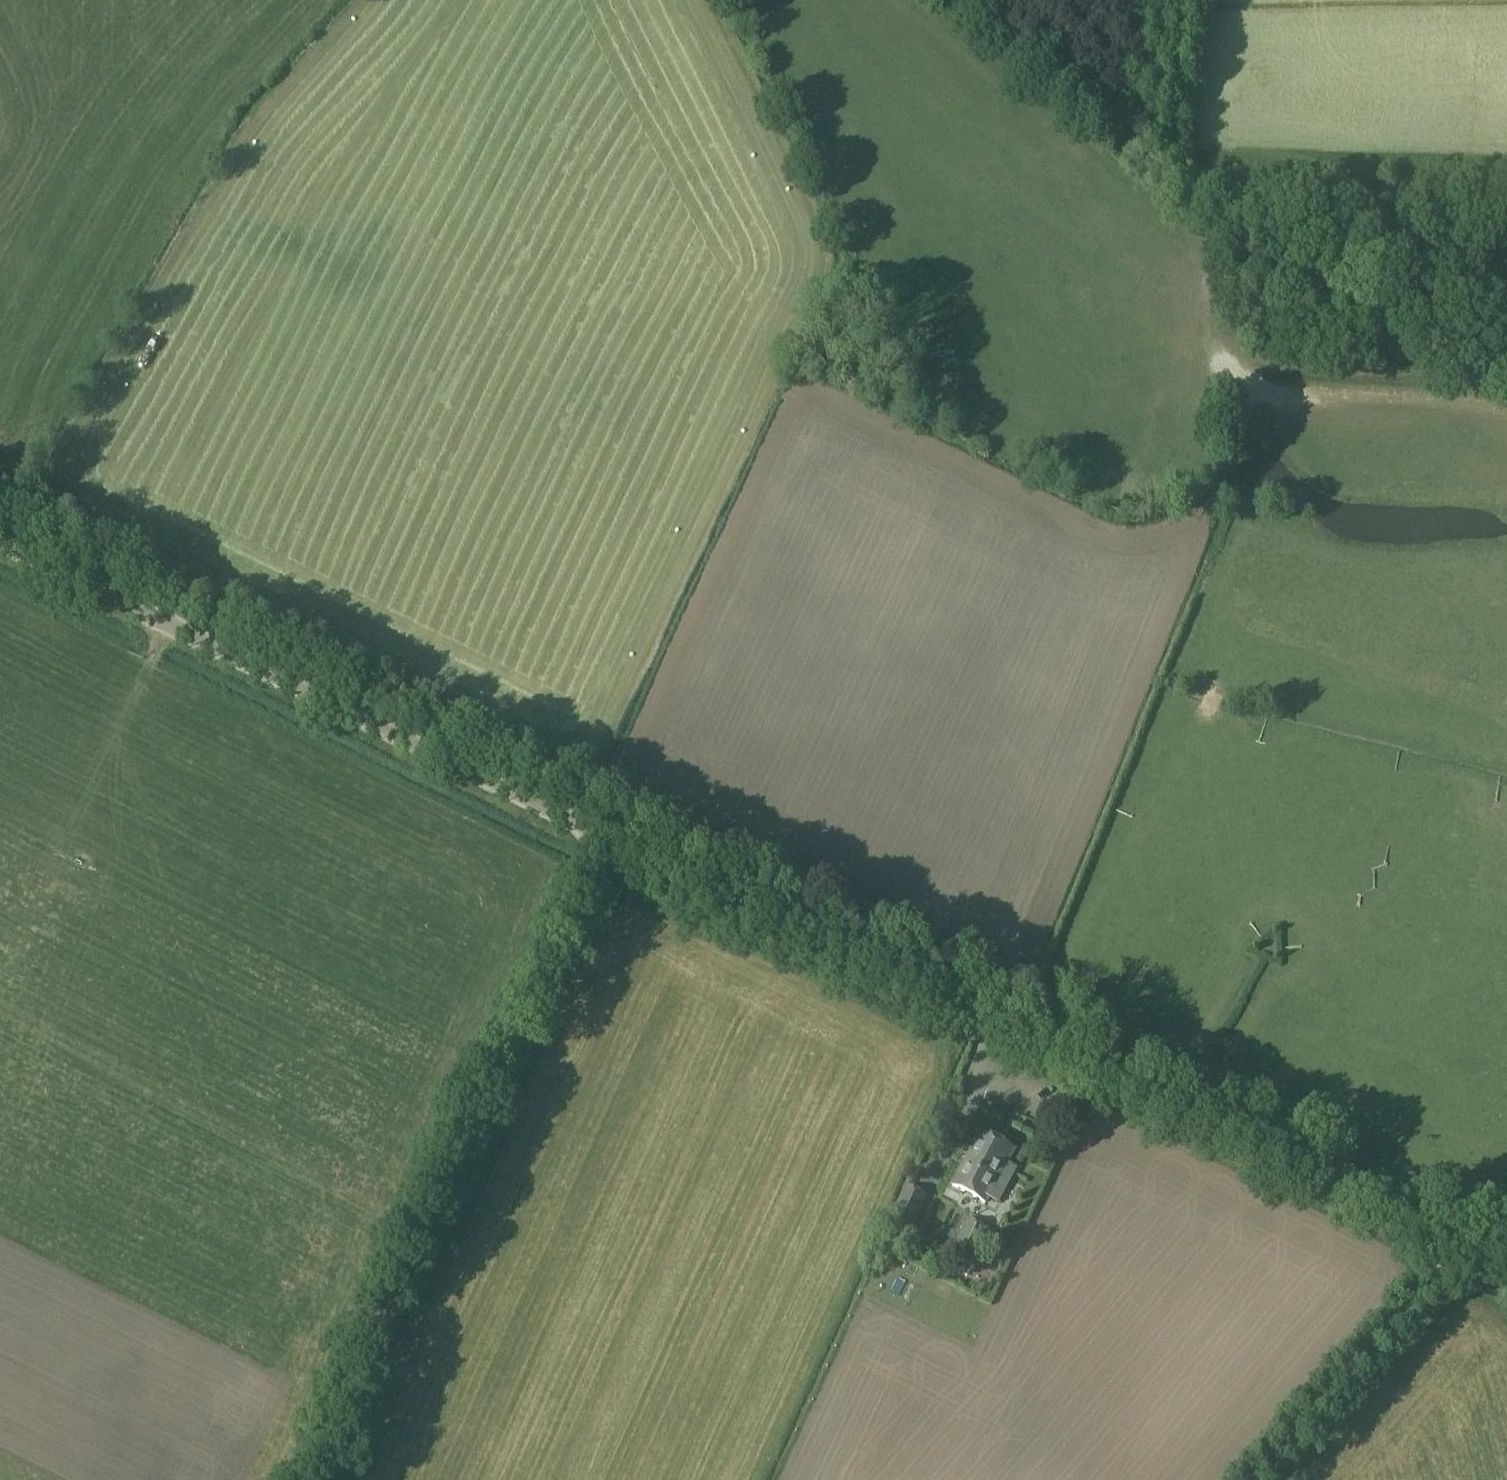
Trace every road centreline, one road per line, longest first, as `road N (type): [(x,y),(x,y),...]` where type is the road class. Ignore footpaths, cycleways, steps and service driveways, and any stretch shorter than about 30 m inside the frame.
road 1 (tertiary): [(0,542),(1412,1226),(1459,1246),(1506,1241)]
road 2 (track): [(311,1479),(608,834)]
road 3 (track): [(1266,1479),(1459,1246)]

